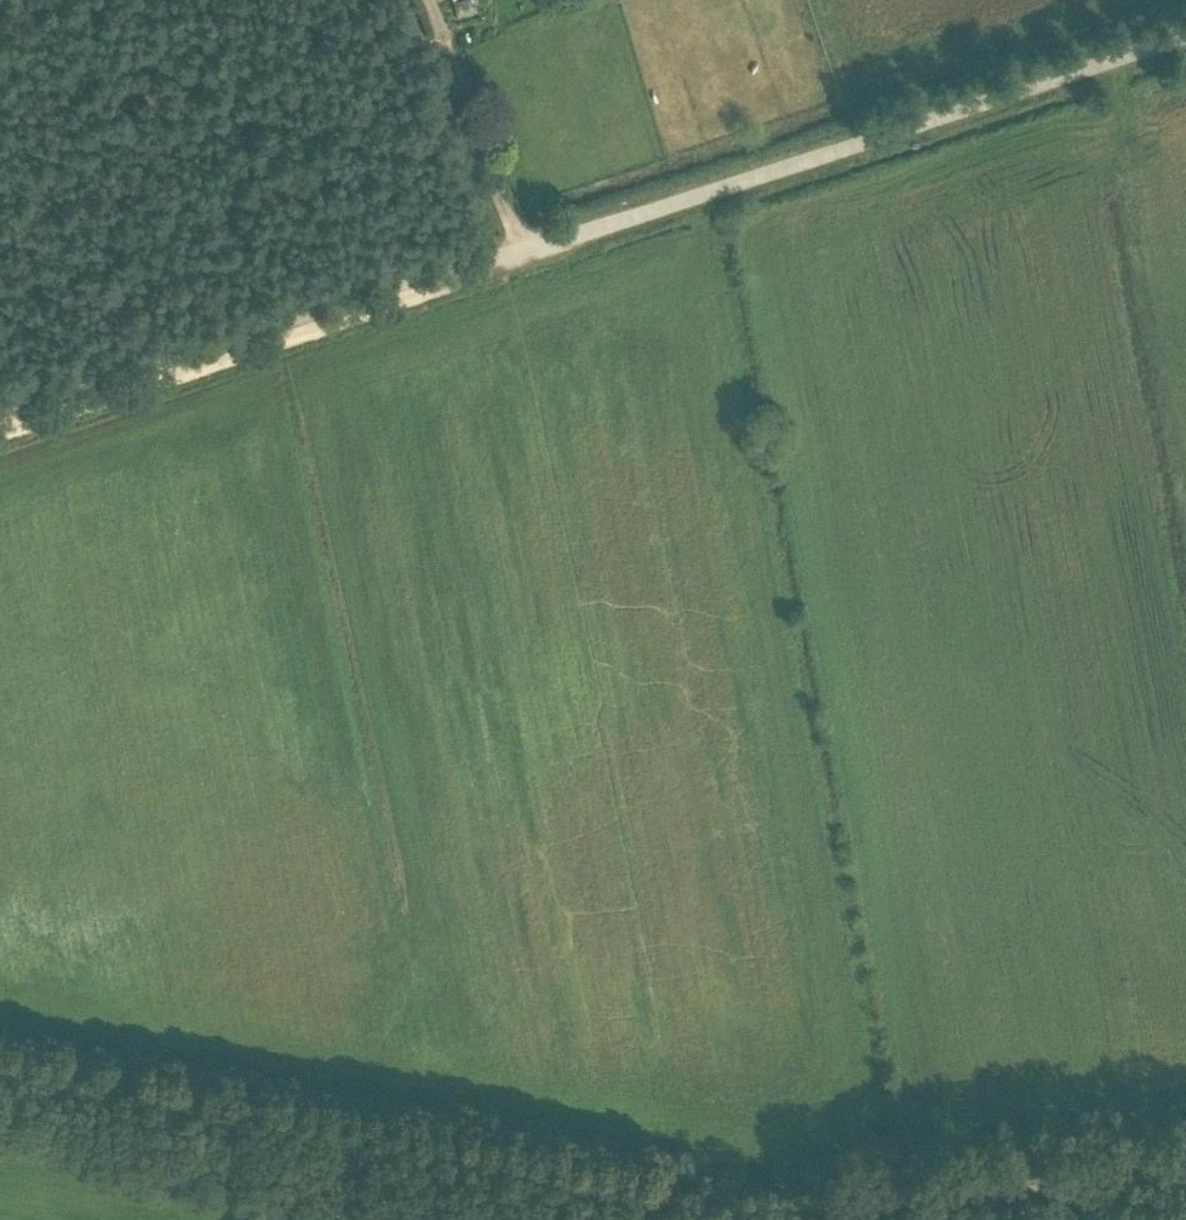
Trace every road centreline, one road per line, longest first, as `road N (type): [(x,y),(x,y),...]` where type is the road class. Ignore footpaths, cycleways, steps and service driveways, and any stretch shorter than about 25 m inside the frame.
road 1 (track): [(1185,1171),(793,1199),(700,1198),(333,1131)]
road 2 (unclassified): [(478,271),(1185,37)]
road 3 (track): [(0,429),(478,271)]
road 4 (track): [(333,1131),(0,1067)]

